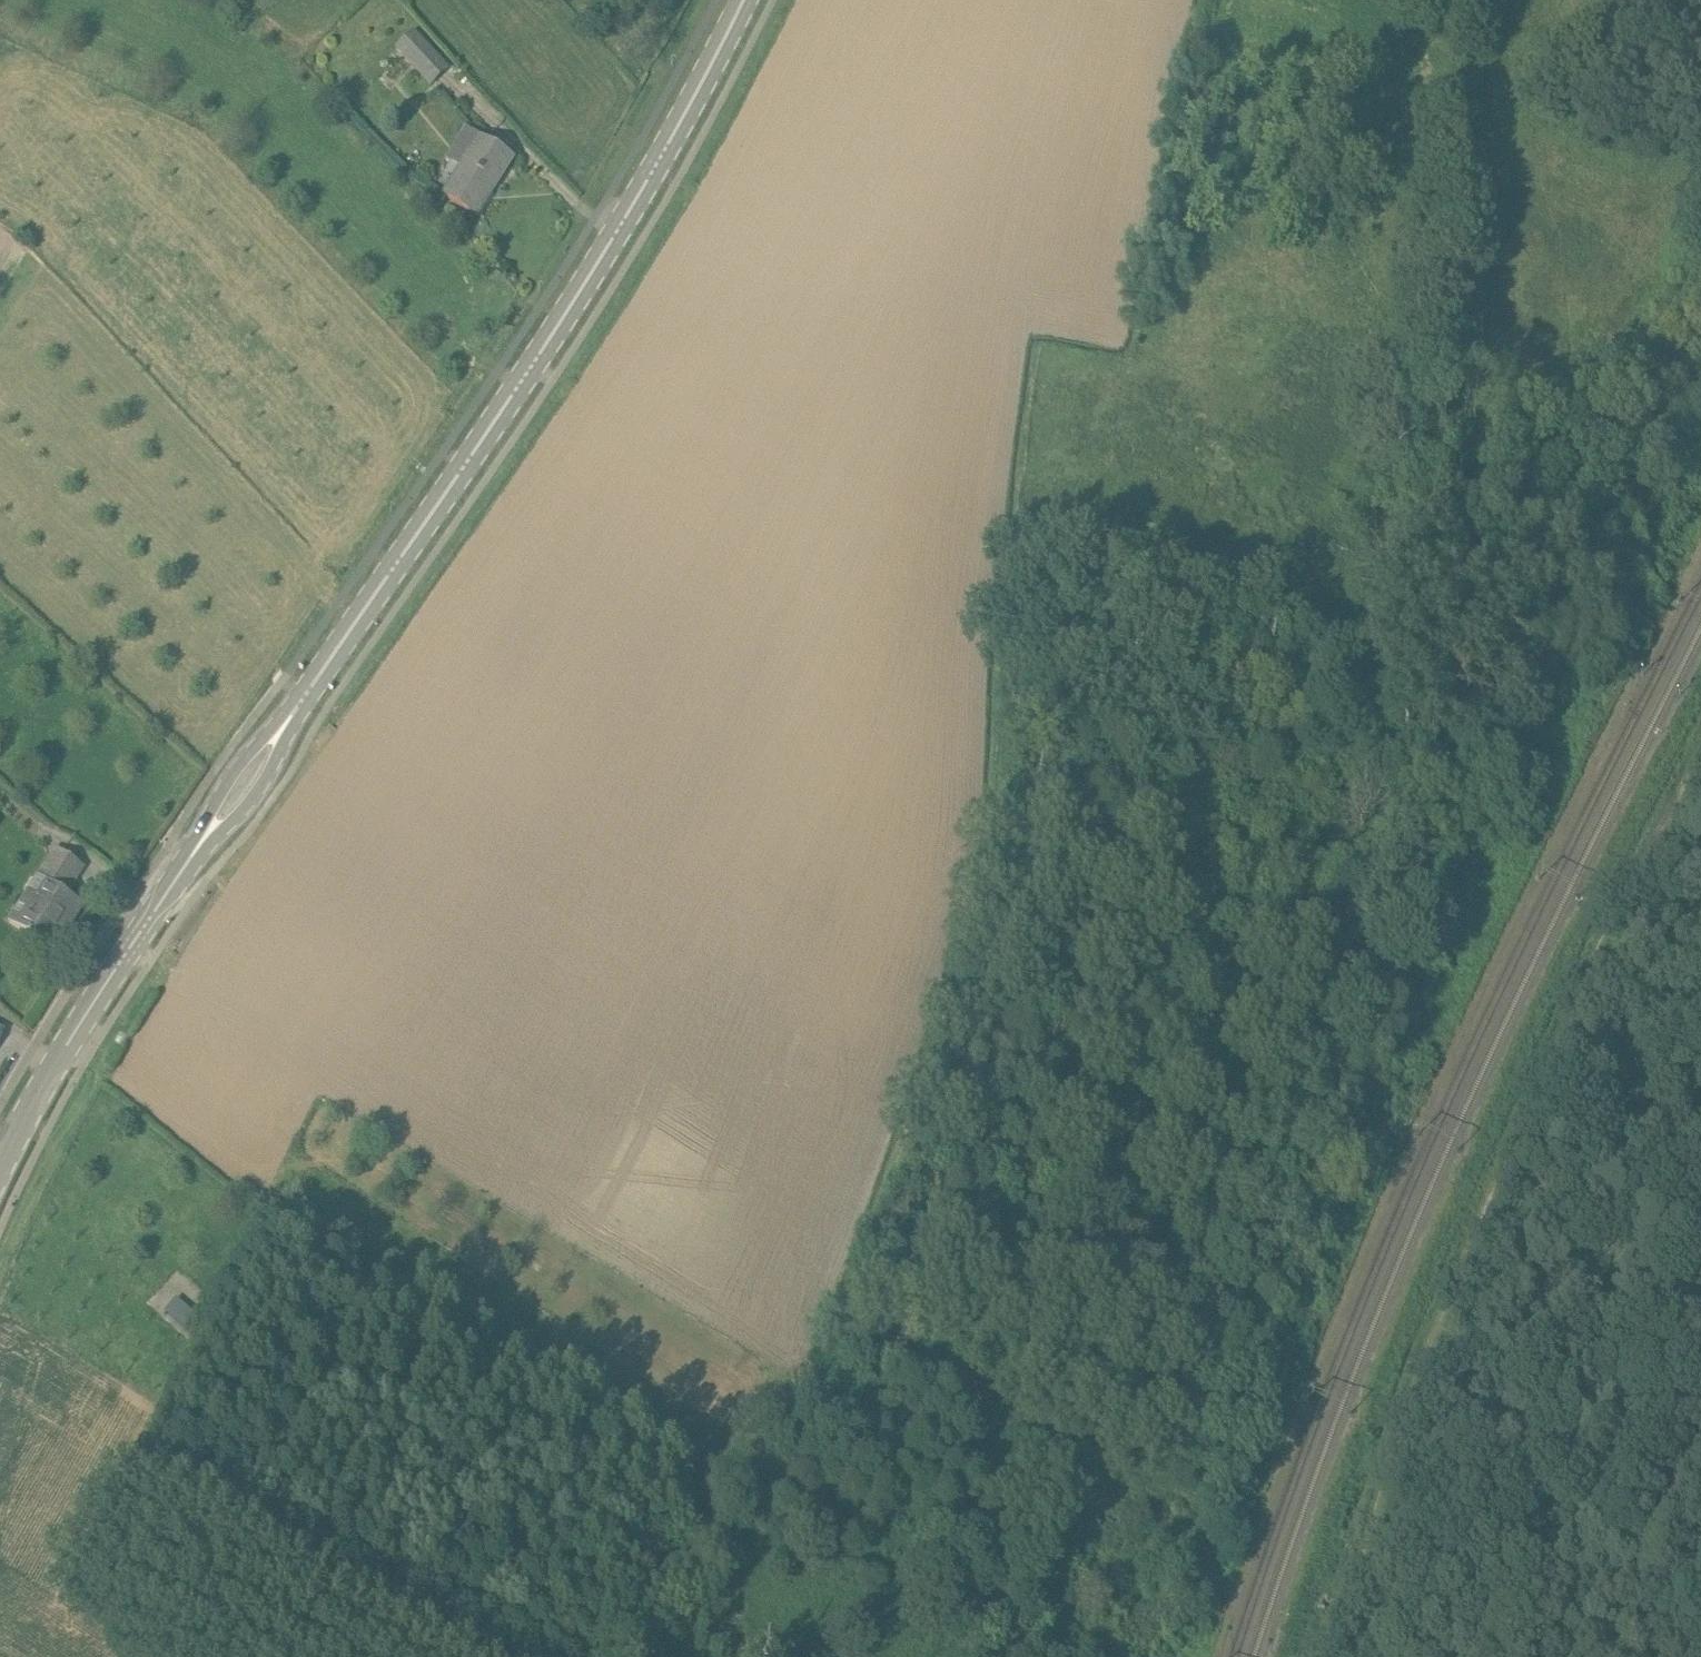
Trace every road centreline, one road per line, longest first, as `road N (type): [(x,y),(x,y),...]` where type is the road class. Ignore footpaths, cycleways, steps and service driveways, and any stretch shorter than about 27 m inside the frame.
road 1 (secondary): [(0,1167),(146,924),(552,337),(685,115),(743,0)]

